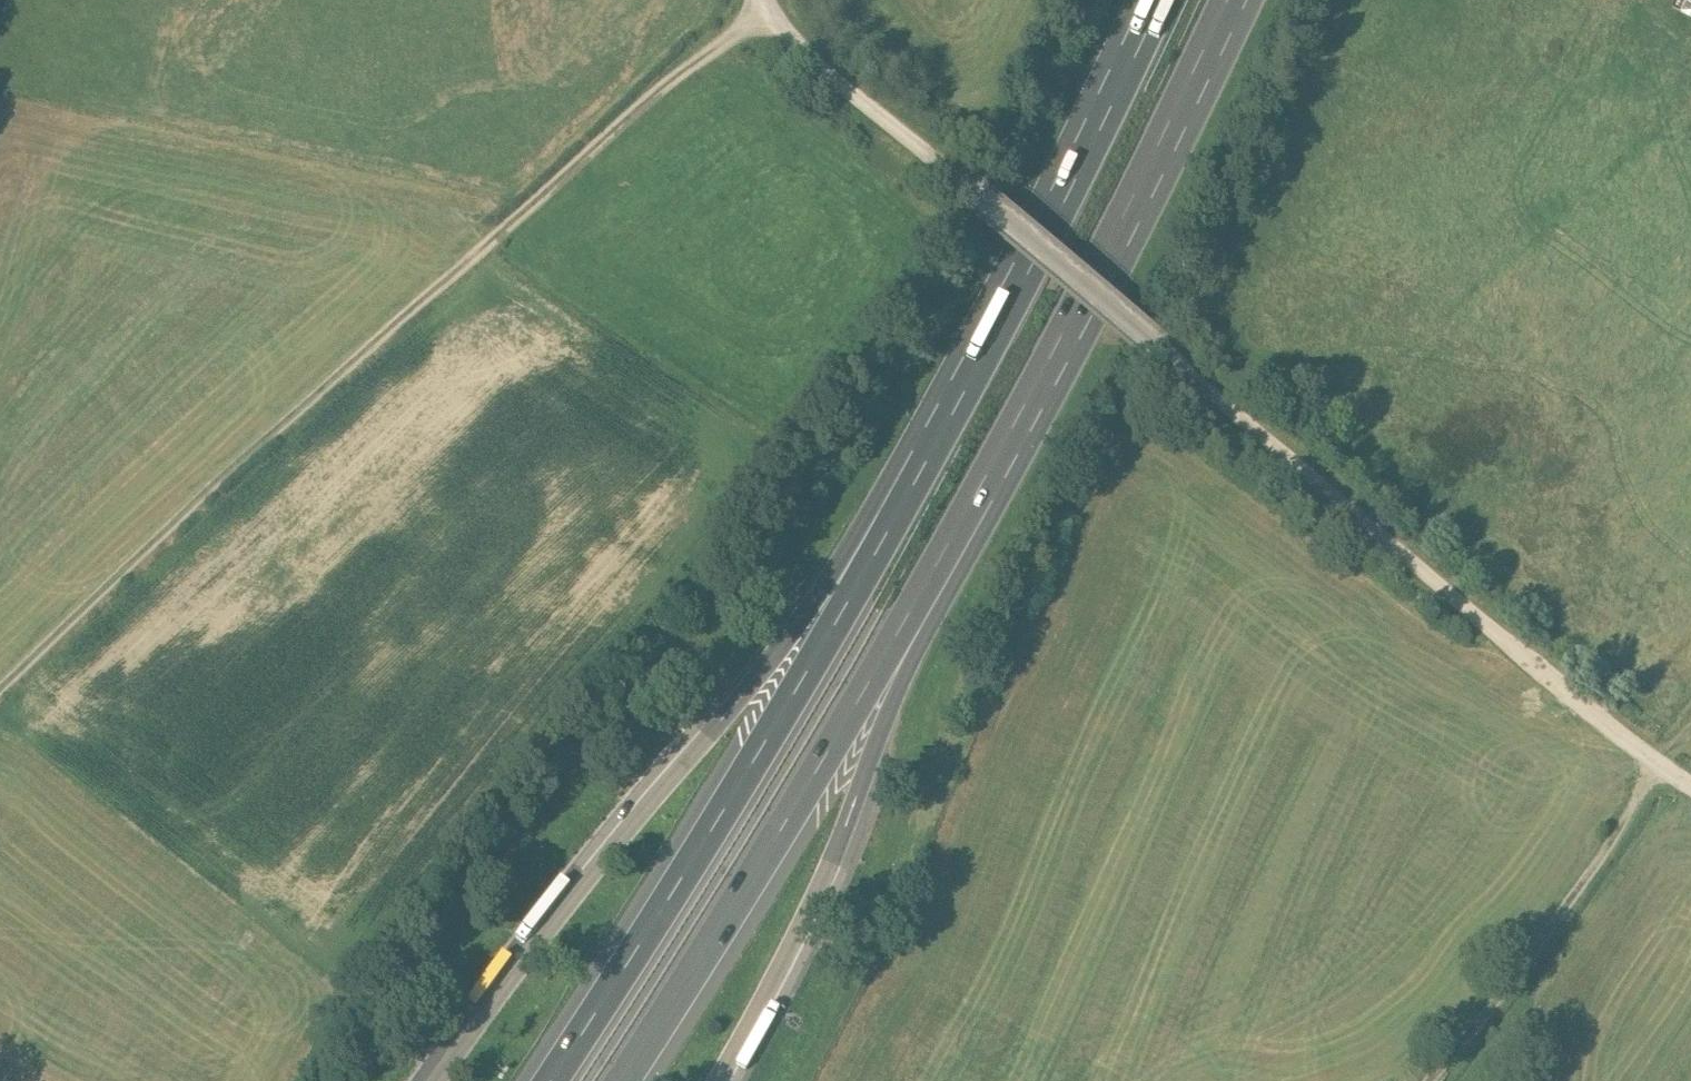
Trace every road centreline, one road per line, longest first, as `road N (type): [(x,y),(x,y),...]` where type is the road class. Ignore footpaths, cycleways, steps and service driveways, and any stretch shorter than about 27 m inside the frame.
road 1 (track): [(1690,786),(1157,350),(764,16),(758,0)]
road 2 (track): [(0,706),(660,93),(764,16)]
road 3 (motorway): [(917,613),(1224,0)]
road 4 (motorway): [(906,497),(708,844),(552,1080)]
road 5 (motorway): [(1162,0),(906,497)]
road 6 (motorway): [(623,1080),(917,613)]
road 7 (track): [(1660,764),(1430,1080)]
road 8 (motorway): [(906,497),(735,707)]
road 9 (motorway): [(856,798),(917,613)]

